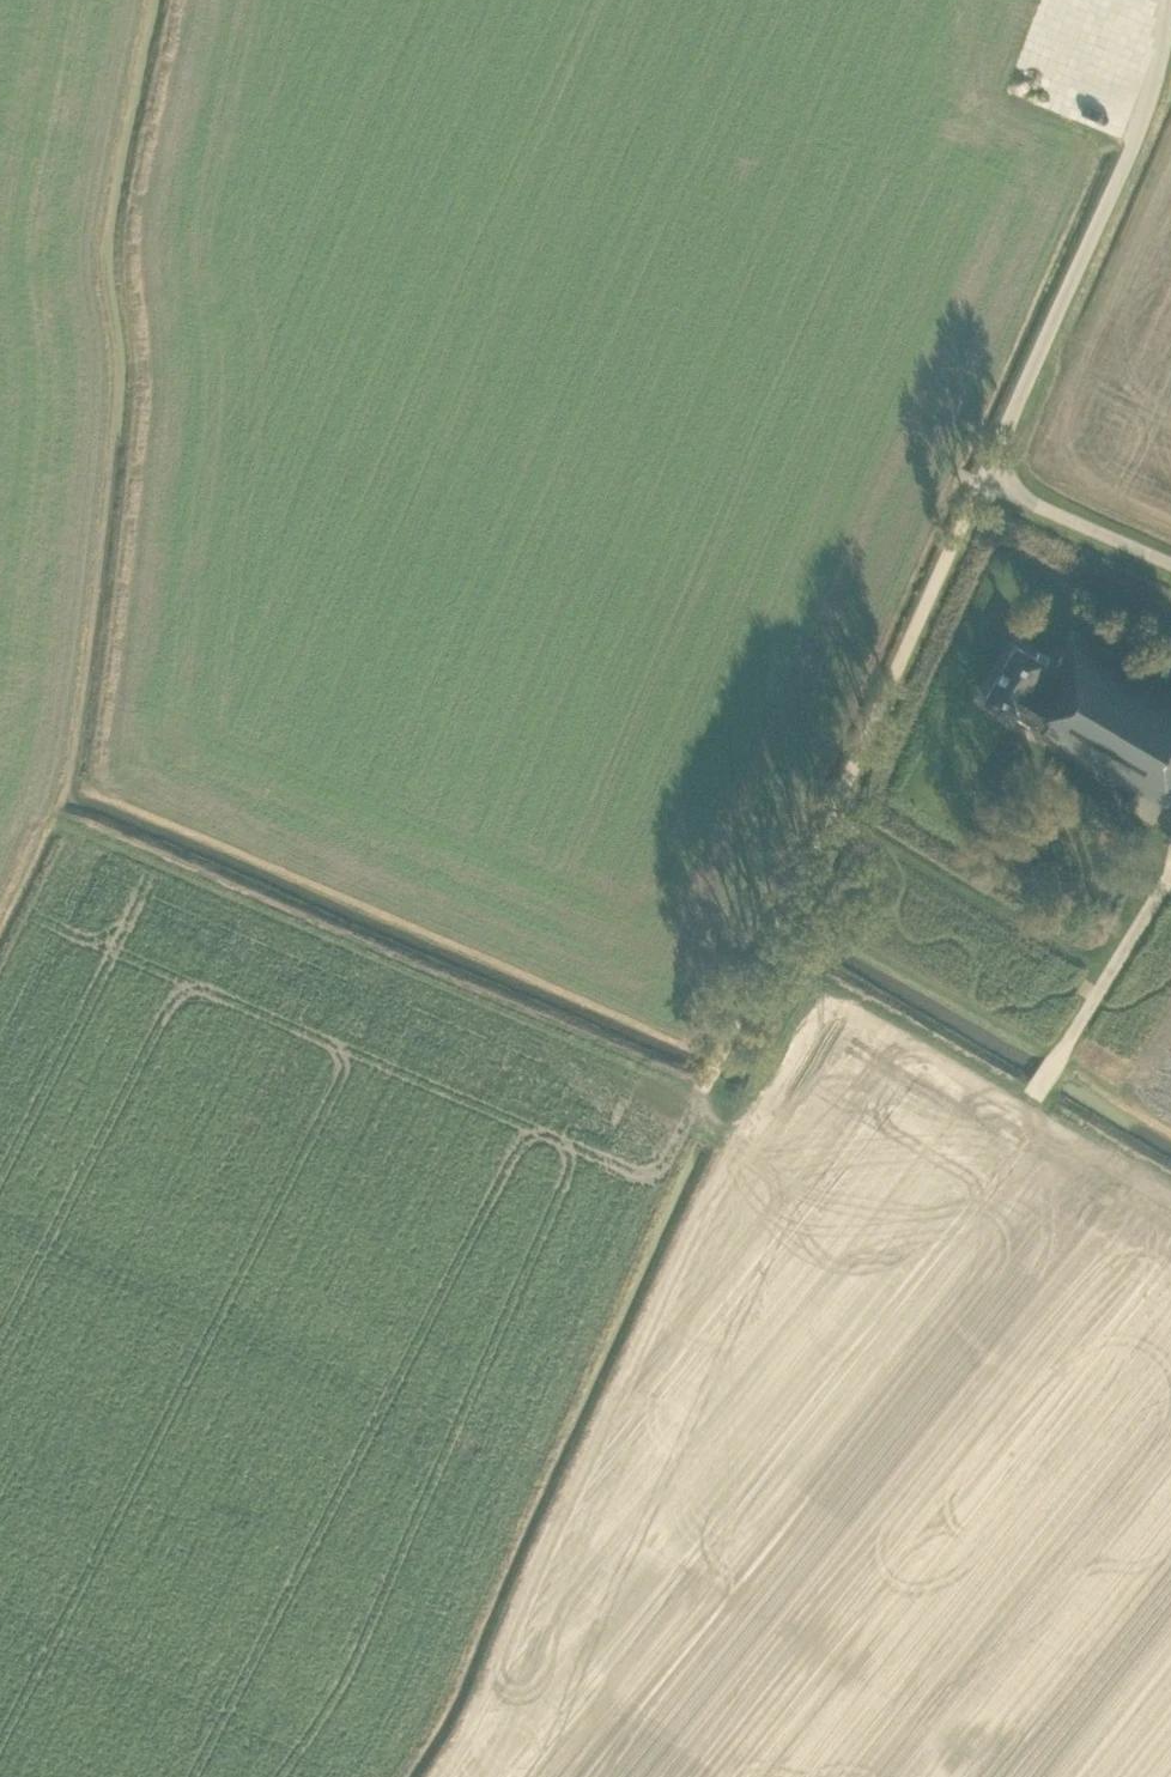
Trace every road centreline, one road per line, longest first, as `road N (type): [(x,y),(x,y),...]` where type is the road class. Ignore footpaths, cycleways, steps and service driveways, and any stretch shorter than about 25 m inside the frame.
road 1 (unclassified): [(948,535),(1154,80),(1170,0)]

